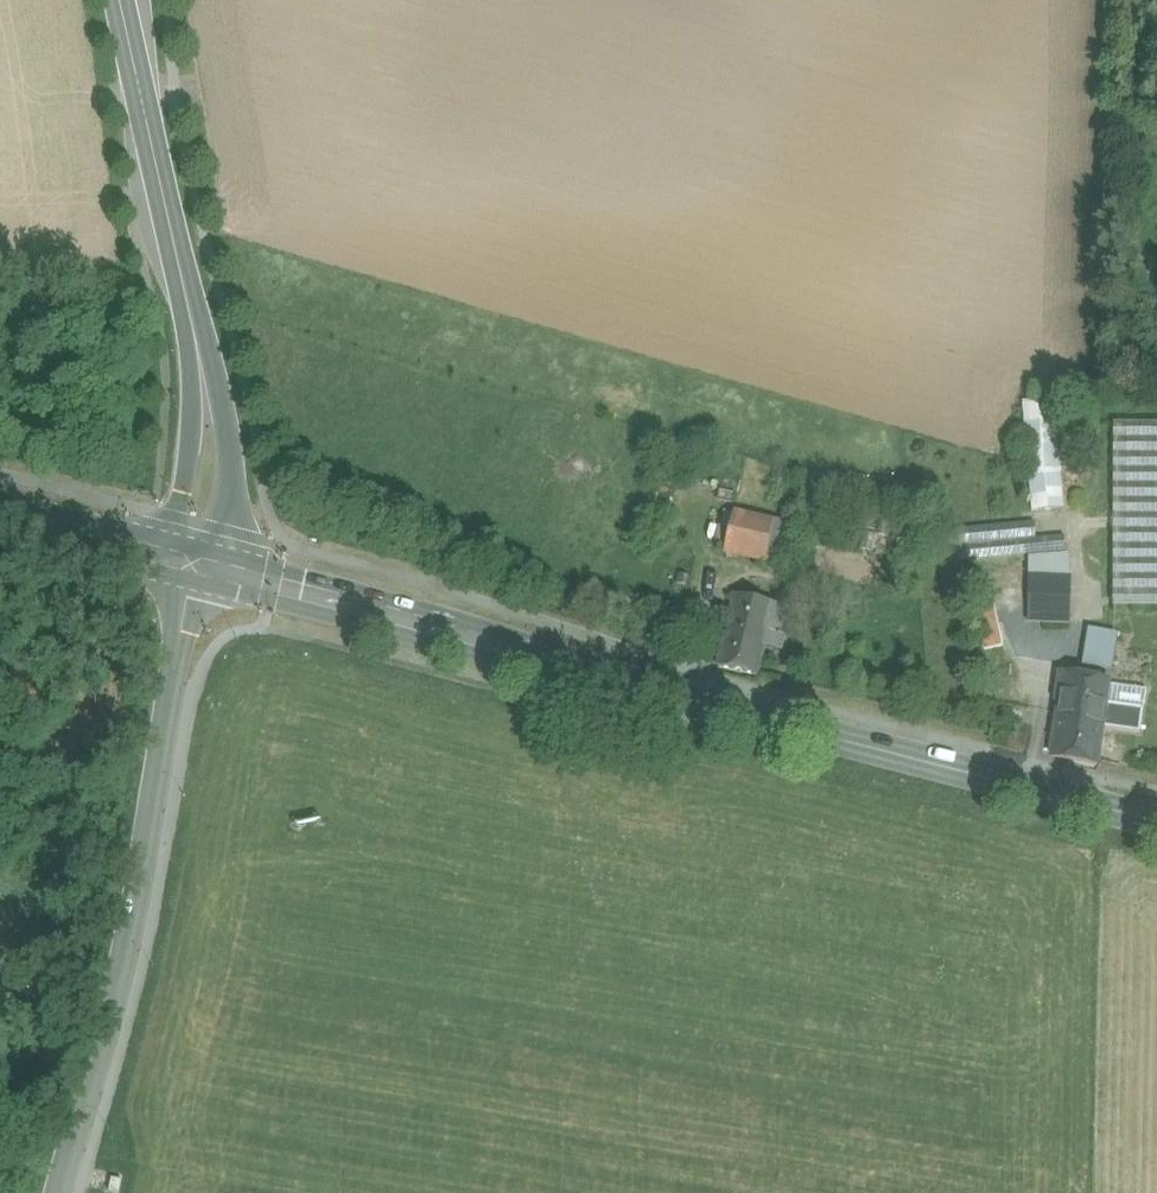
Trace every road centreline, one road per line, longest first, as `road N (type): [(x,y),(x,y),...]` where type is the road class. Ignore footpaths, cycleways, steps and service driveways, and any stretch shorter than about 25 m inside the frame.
road 1 (secondary): [(205,564),(1156,823)]
road 2 (unclassified): [(66,1192),(131,935),(205,564)]
road 3 (tertiary): [(205,564),(220,461),(215,382),(122,0)]
road 4 (secondary): [(0,516),(205,564)]

